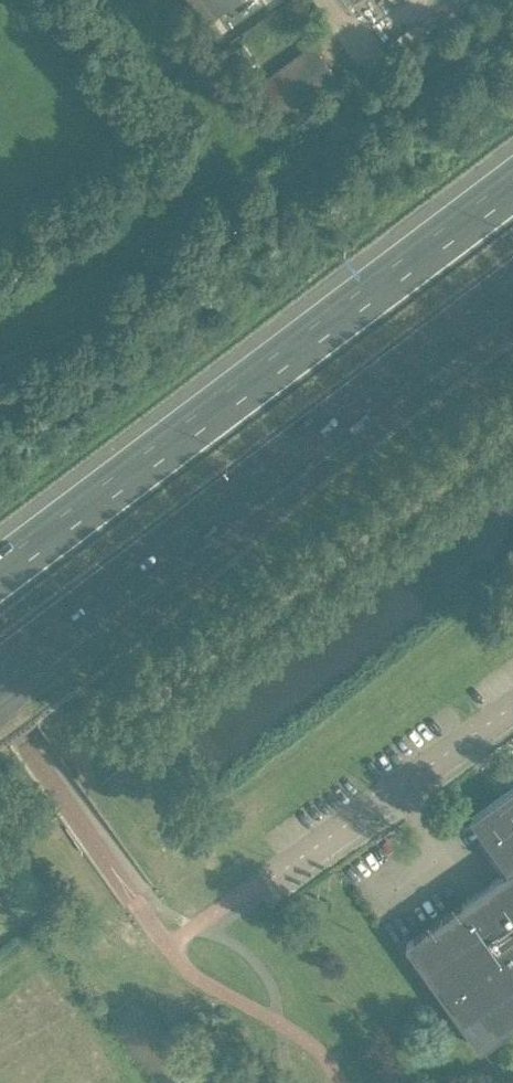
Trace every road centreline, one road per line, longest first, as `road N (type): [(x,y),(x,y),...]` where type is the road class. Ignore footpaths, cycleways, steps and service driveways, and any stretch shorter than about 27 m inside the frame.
road 1 (motorway): [(0,673),(512,290)]
road 2 (motorway): [(512,189),(0,572)]
road 3 (unclassified): [(282,877),(512,709)]

